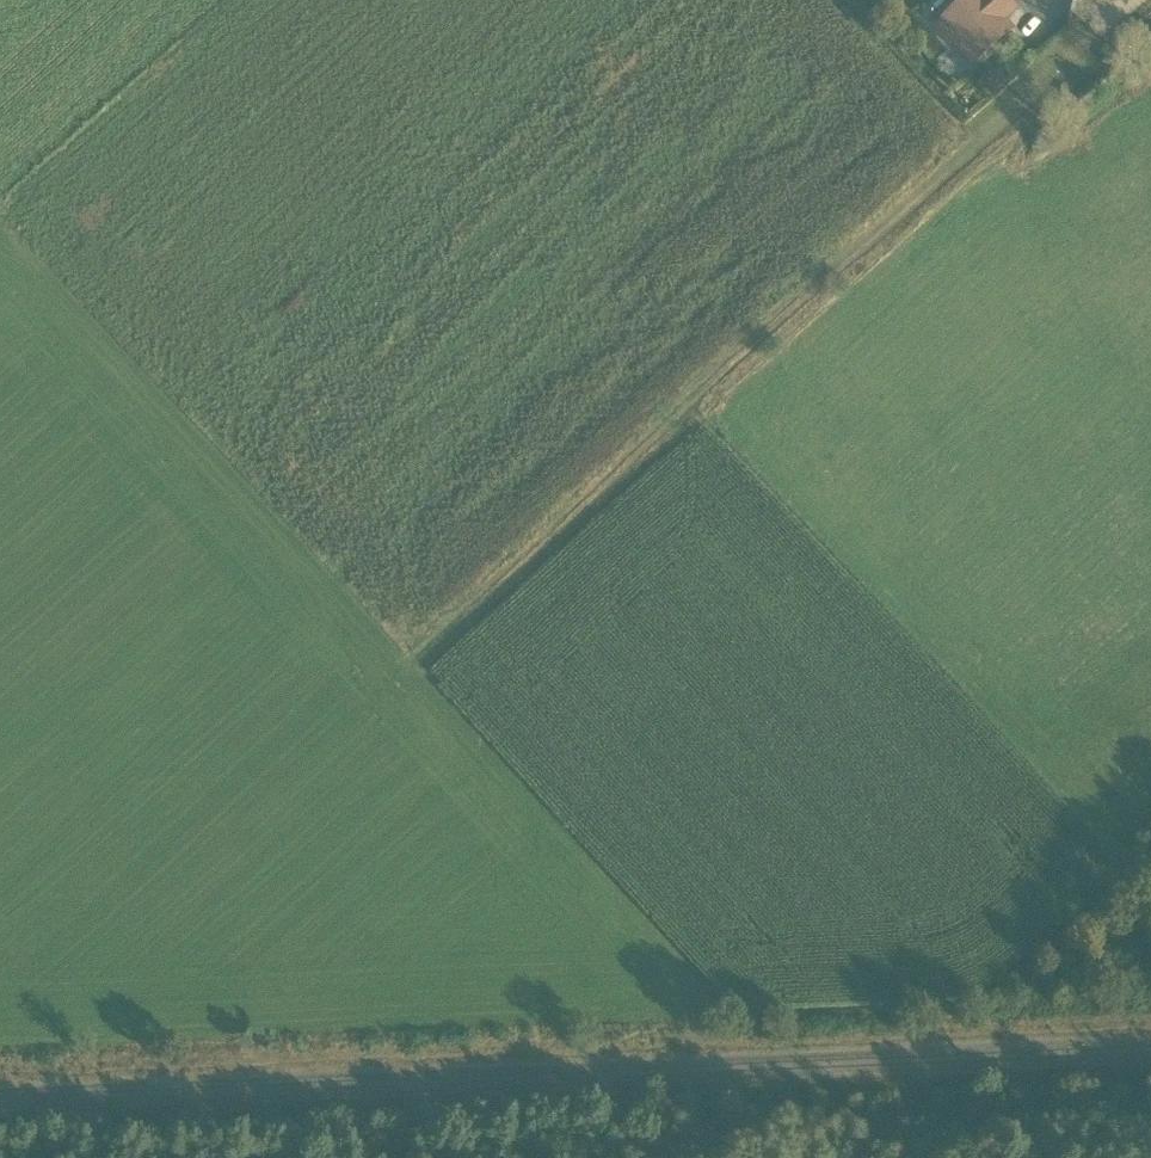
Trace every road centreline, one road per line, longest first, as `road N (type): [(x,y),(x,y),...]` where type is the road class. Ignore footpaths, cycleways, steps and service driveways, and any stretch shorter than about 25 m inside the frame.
road 1 (track): [(428,648),(1122,15)]

